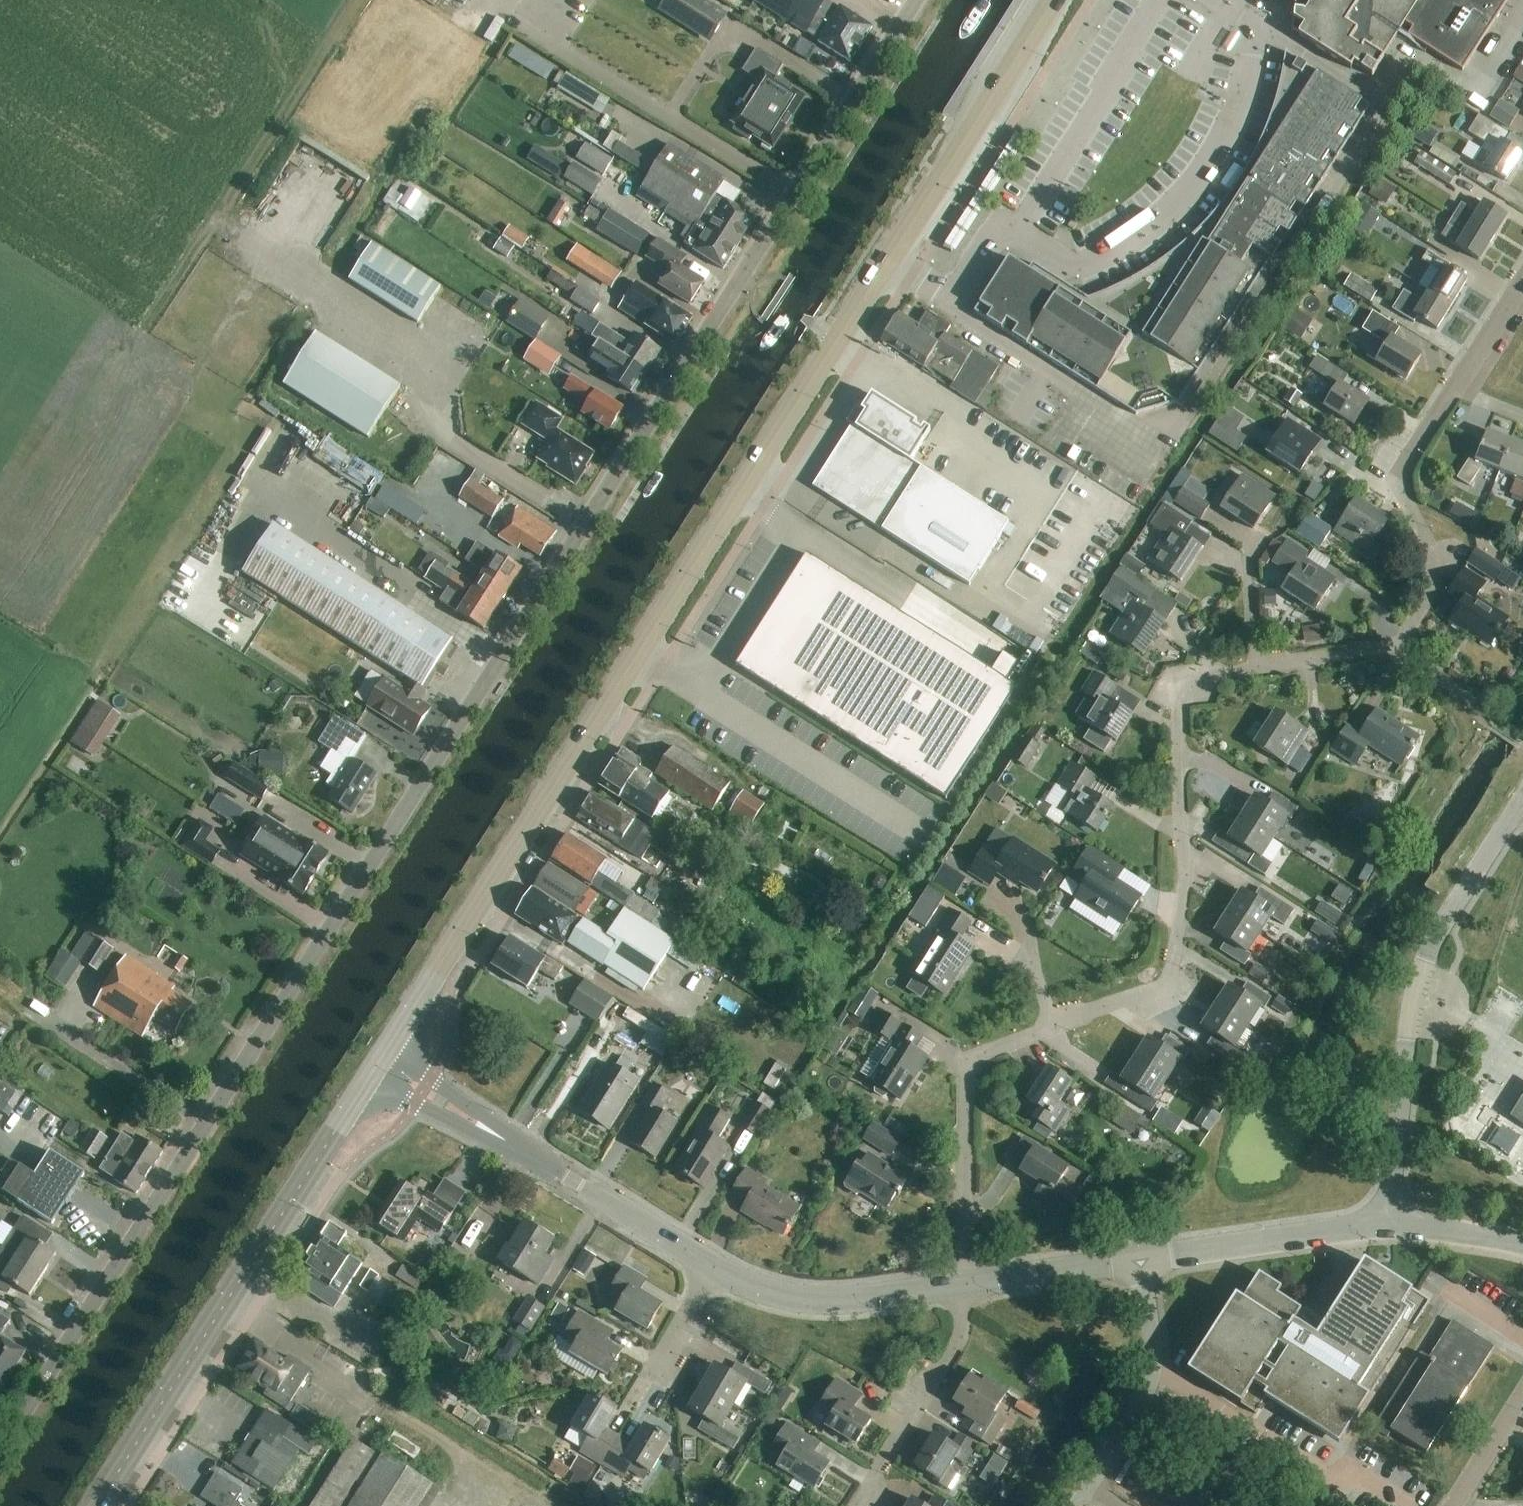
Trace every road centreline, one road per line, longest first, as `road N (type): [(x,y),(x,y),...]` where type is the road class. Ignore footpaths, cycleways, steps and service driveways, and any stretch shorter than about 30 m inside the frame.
road 1 (unclassified): [(0,1453),(916,0)]
road 2 (primary): [(378,1061),(888,260)]
road 3 (residential): [(1051,1025),(1152,987),(1169,971),(1184,872),(1175,699),(1188,683),(1395,642)]
road 4 (primary): [(97,1505),(378,1061)]
road 5 (unclassified): [(1391,1223),(1407,1043),(1422,970),(1519,800)]
road 6 (unclassified): [(713,1266),(378,1061)]
road 7 (residential): [(960,1283),(966,1071),(971,1058),(1051,1025)]
road 8 (primary): [(888,260),(1053,0)]
road 9 (residential): [(1395,642),(1429,588),(1429,563),(1394,484),(1455,389)]
road 10 (unclassified): [(1391,1223),(1136,1259)]
road 11 (unclassified): [(960,1283),(829,1299),(713,1266)]
road 12 (residential): [(869,1505),(873,1477),(959,1335),(960,1283)]
road 13 (unclassified): [(1136,1259),(960,1283)]
road 14 (residential): [(1278,1505),(1132,1412)]
road 15 (unclassified): [(1132,1412),(1154,1349),(1136,1259)]
road 16 (unclassified): [(1522,1241),(1391,1223)]
road 17 (residential): [(1452,1505),(1522,1393)]

